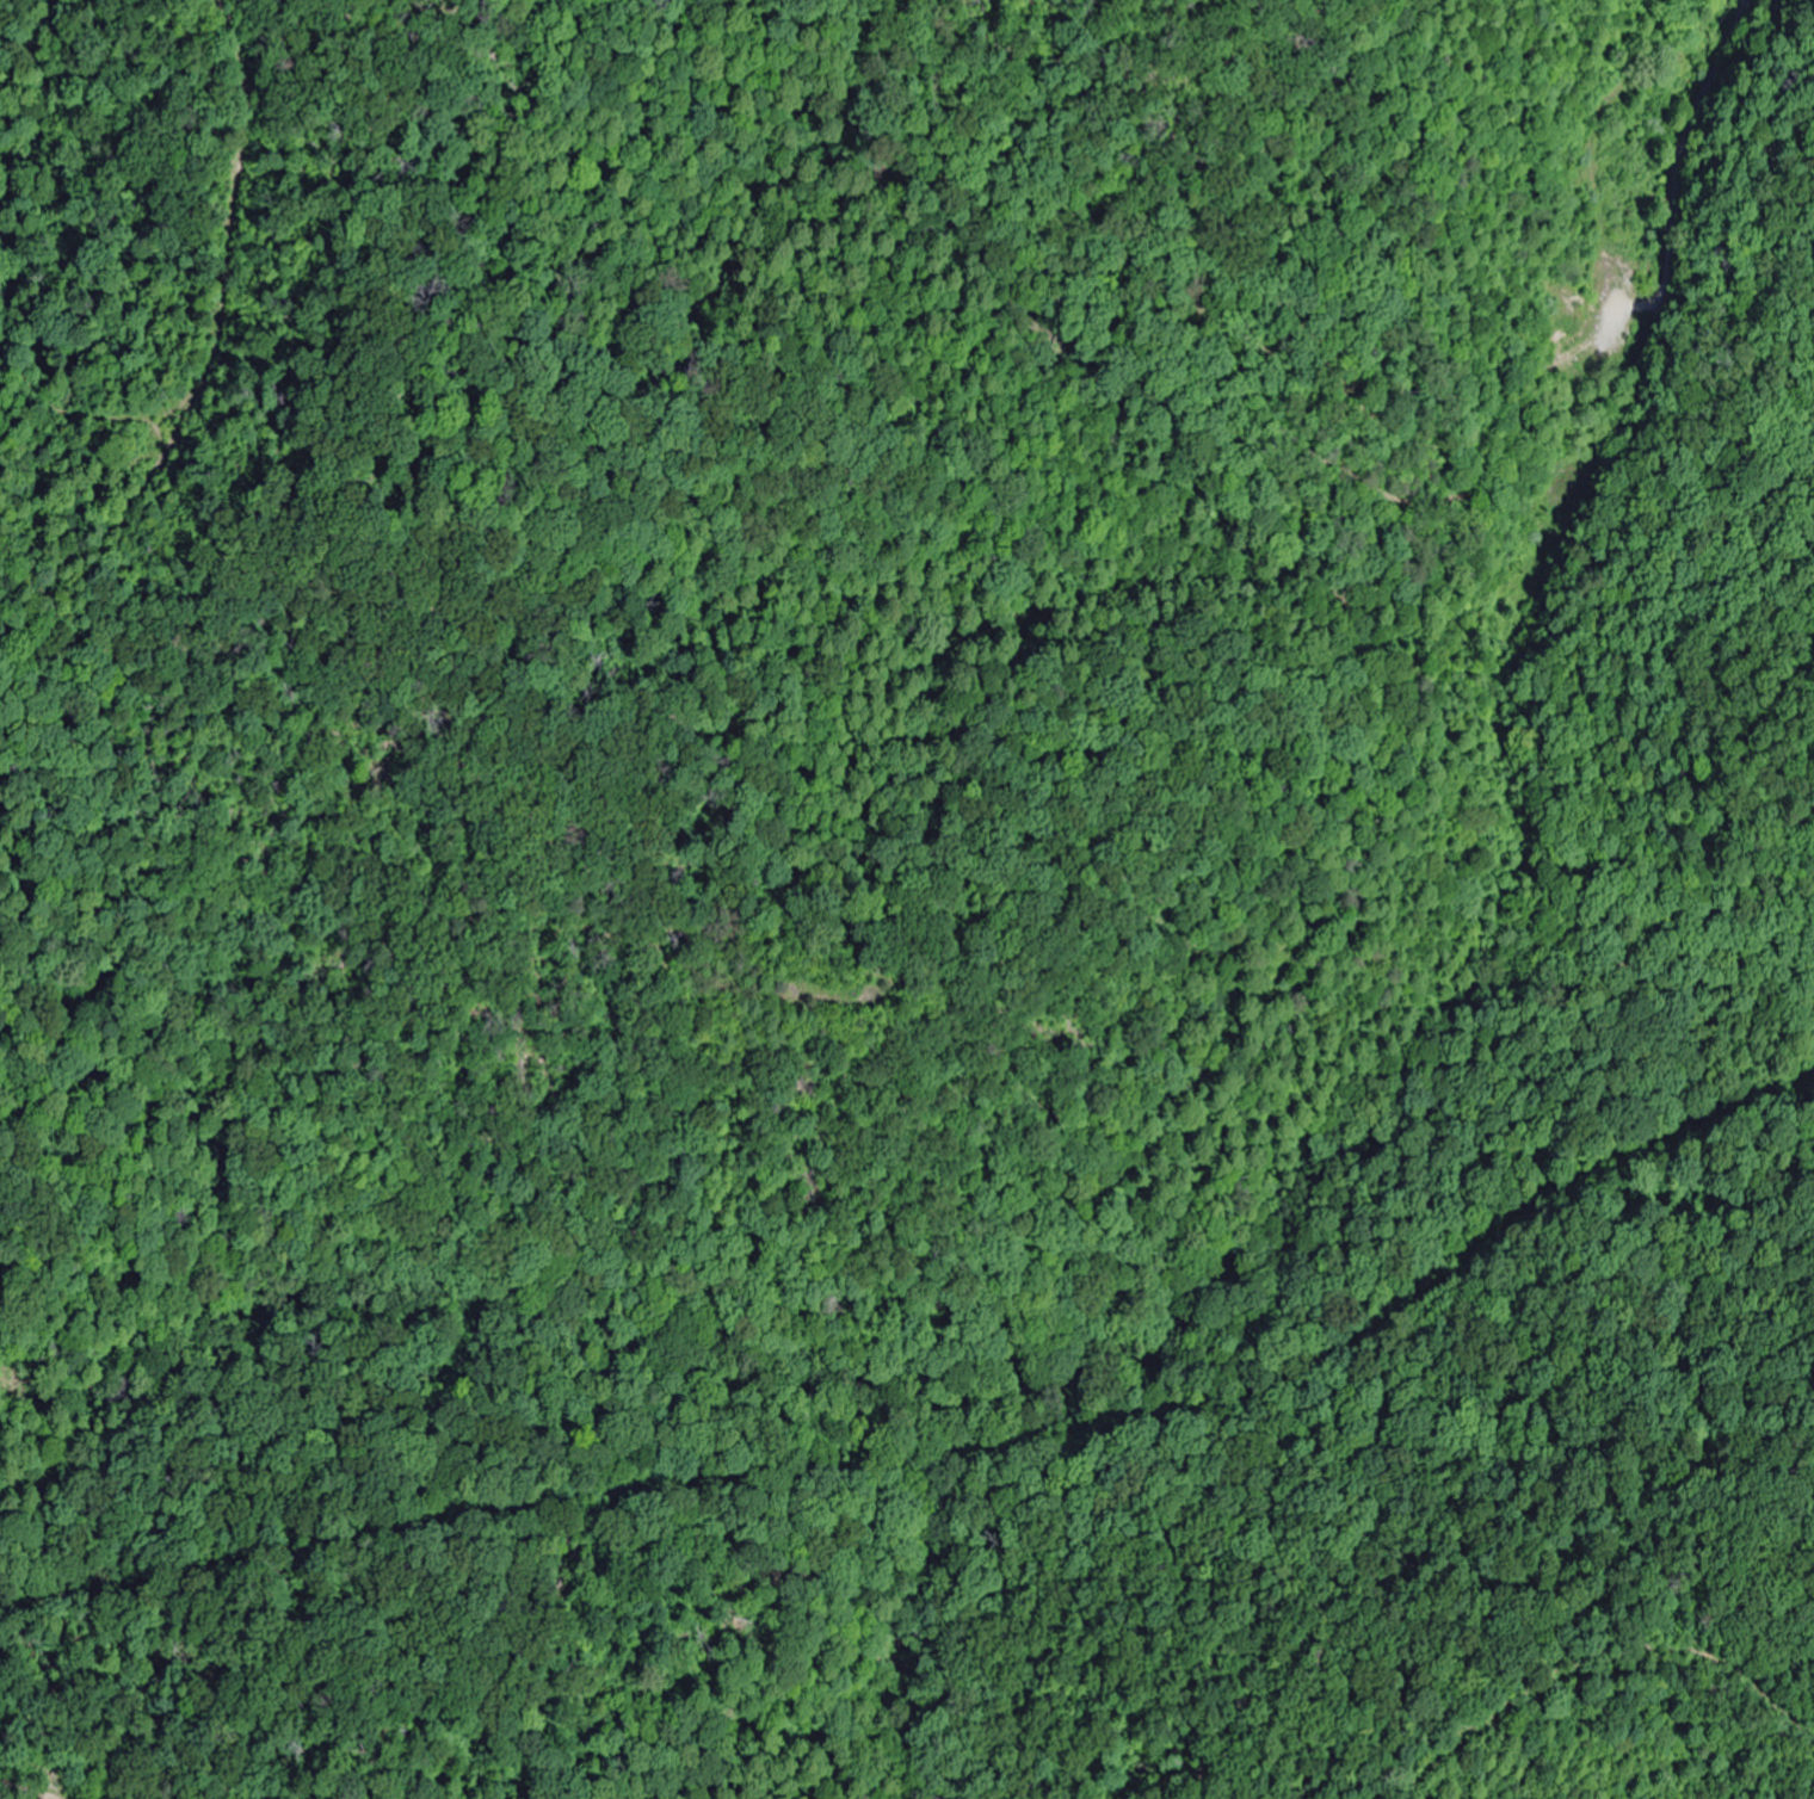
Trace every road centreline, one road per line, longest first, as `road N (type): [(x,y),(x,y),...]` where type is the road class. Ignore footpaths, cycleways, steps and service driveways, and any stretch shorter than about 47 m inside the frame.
road 1 (residential): [(1687,131),(1746,0)]

